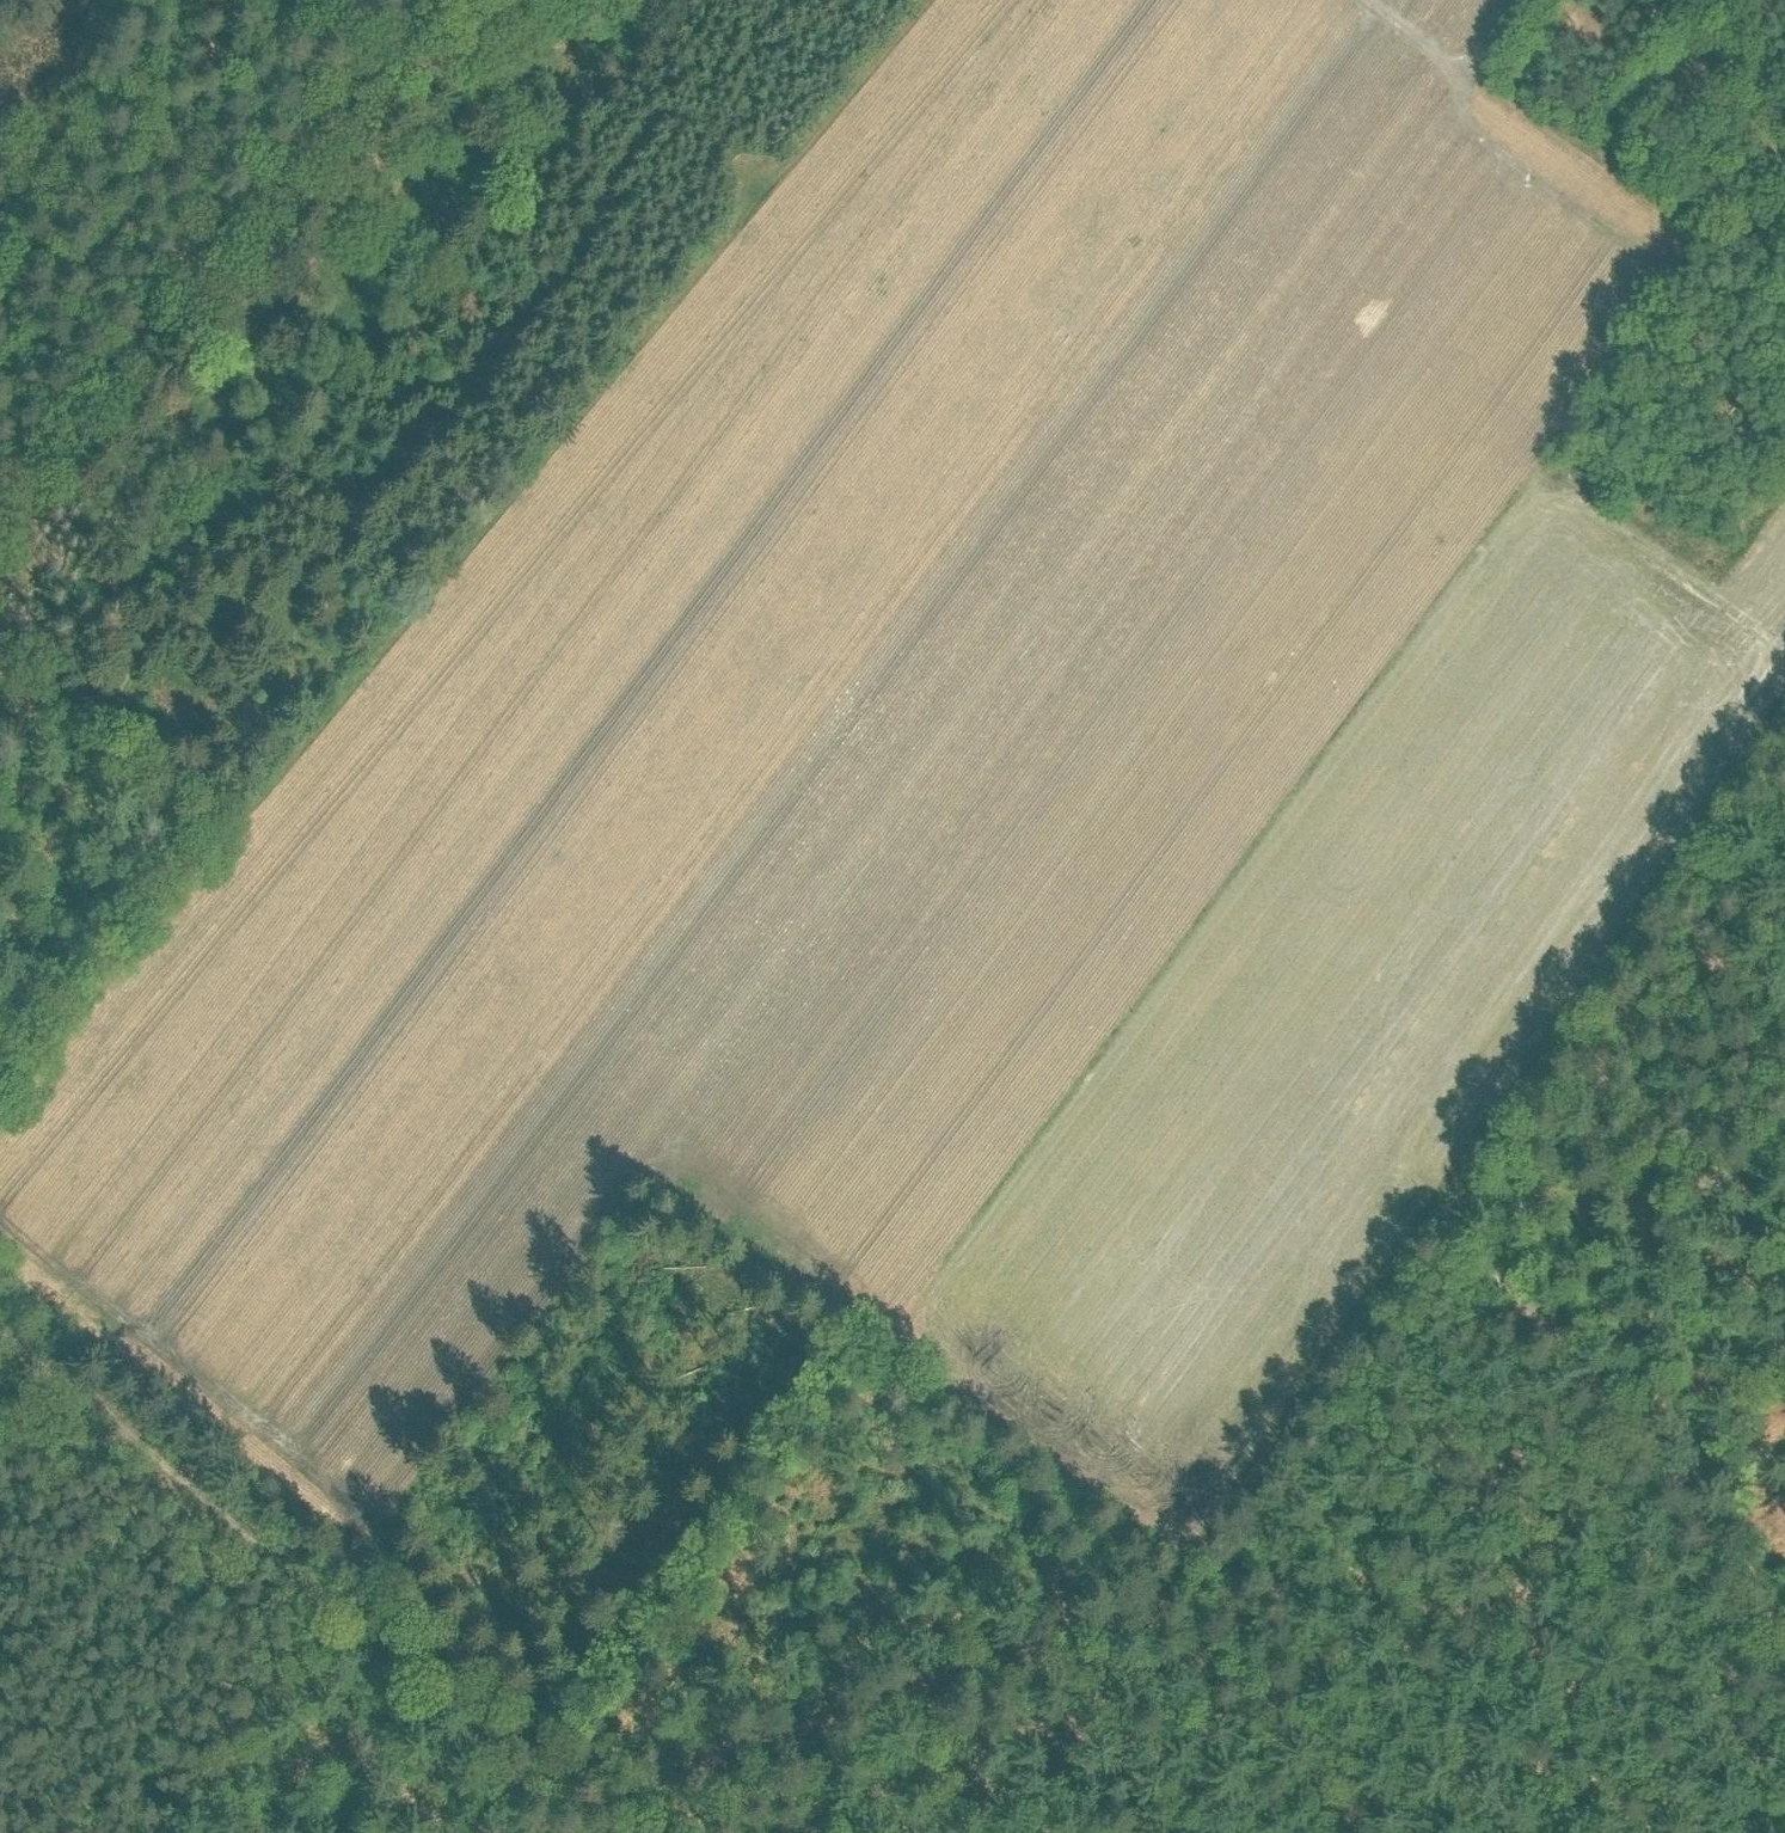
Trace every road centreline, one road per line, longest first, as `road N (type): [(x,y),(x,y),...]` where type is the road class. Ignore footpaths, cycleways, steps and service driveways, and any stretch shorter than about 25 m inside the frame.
road 1 (track): [(1165,1601),(670,1788),(571,1814),(0,1334)]
road 2 (track): [(0,494),(422,0)]
road 3 (track): [(1784,732),(1445,1203)]
road 4 (track): [(1445,1203),(1784,1640)]
road 5 (track): [(1165,1601),(1445,1203)]
road 6 (track): [(1445,1203),(1645,1200),(1784,1181)]
road 7 (track): [(754,201),(922,0)]
road 8 (track): [(0,1039),(29,944),(0,851)]

